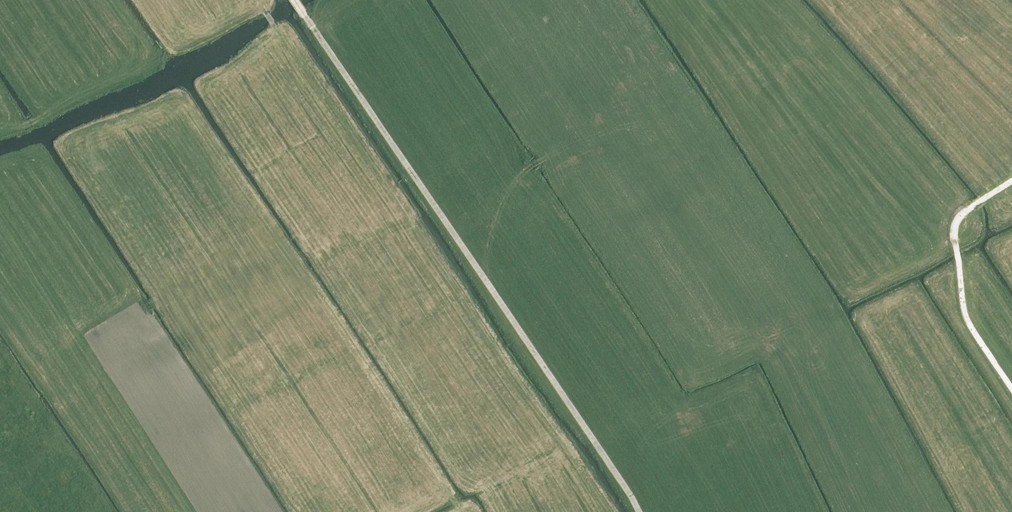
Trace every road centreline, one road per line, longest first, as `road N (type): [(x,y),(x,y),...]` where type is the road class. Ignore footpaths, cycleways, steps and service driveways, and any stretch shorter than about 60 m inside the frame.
road 1 (track): [(640,511),(294,0)]
road 2 (track): [(0,202),(197,511)]
road 3 (track): [(1011,181),(963,212),(954,227),(965,315),(1011,386)]

